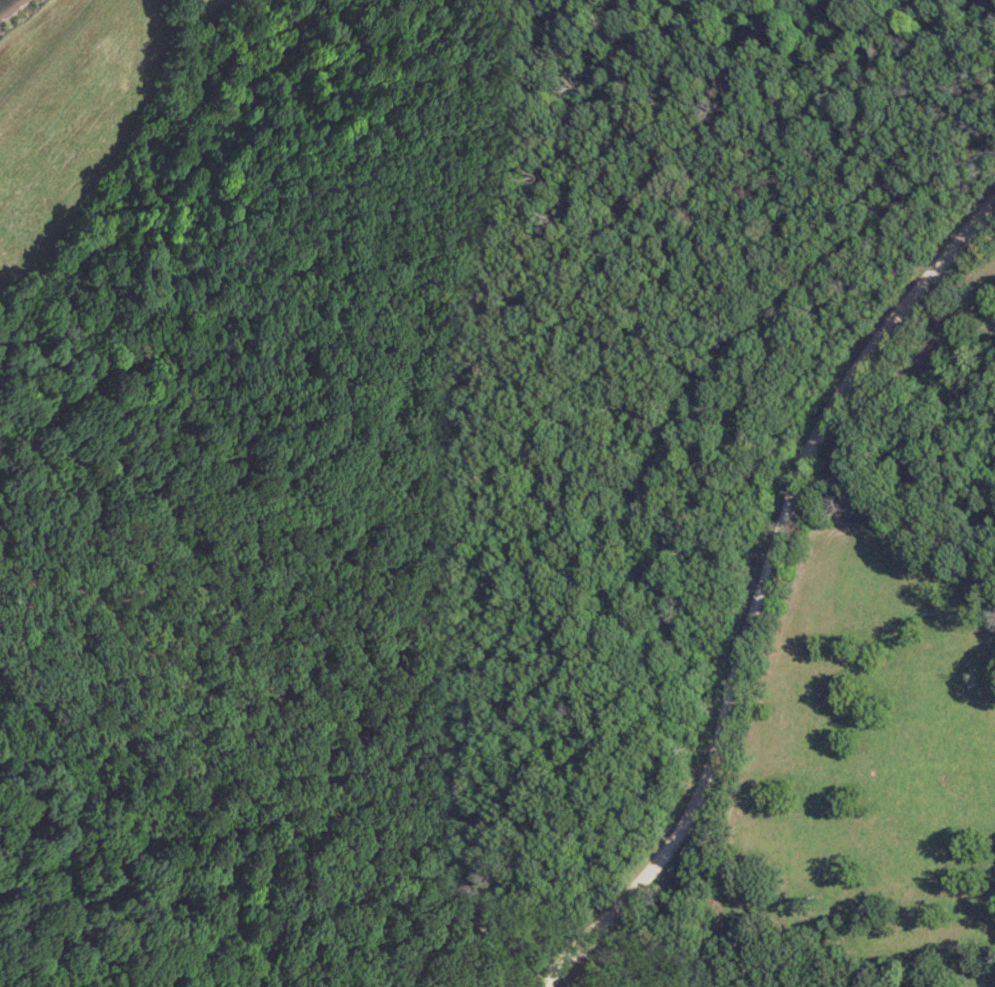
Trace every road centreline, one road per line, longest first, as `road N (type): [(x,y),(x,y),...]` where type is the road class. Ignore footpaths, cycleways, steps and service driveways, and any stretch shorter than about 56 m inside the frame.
road 1 (residential): [(509,986),(589,804),(835,388),(994,203)]

